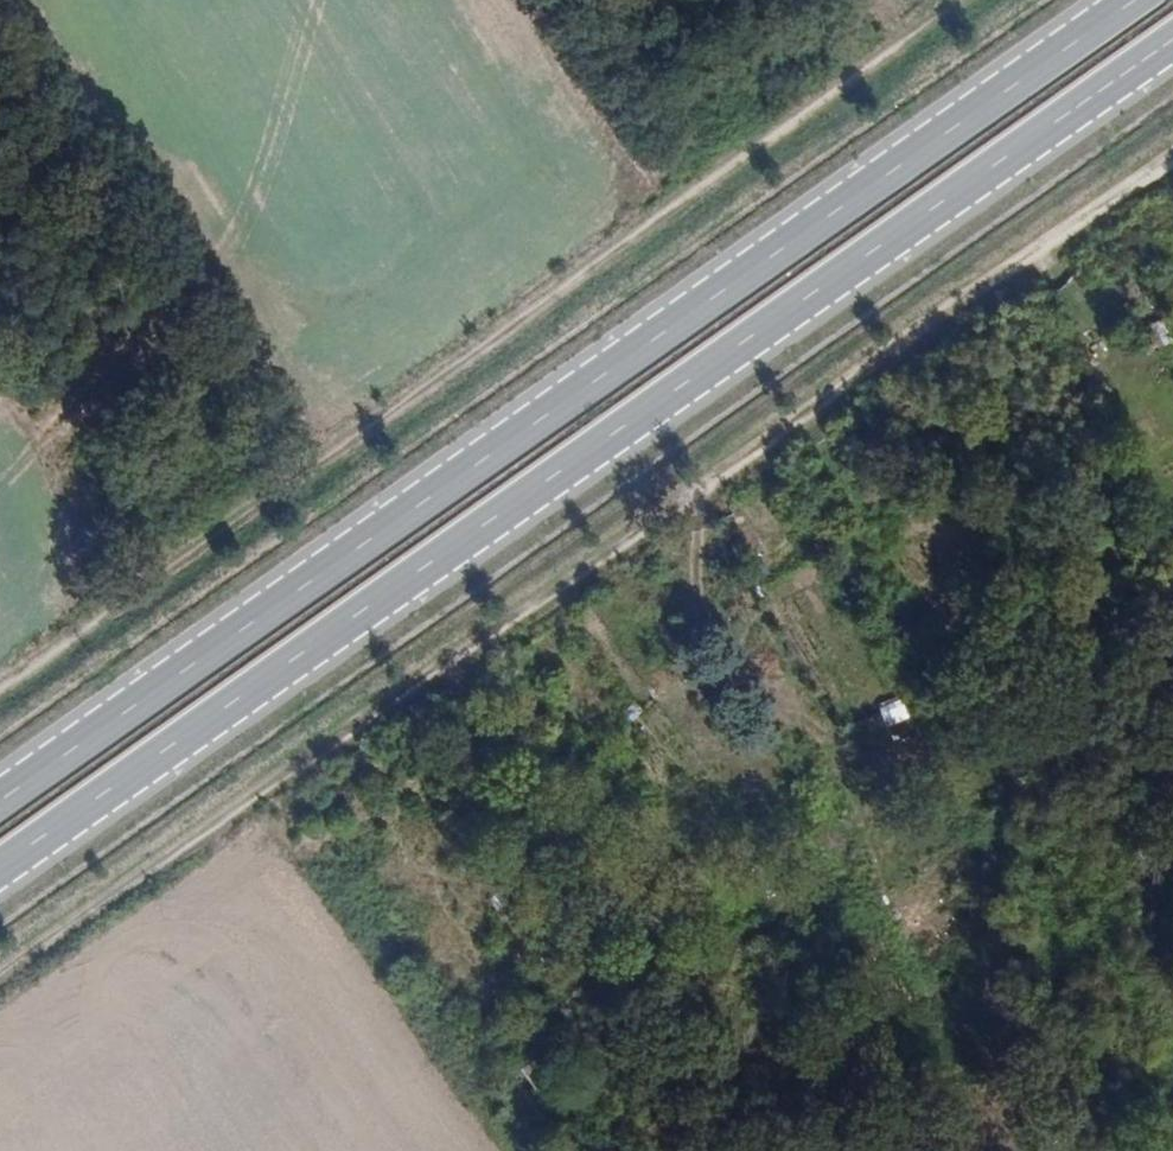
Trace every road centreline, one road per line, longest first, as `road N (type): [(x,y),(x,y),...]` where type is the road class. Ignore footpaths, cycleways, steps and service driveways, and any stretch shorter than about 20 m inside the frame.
road 1 (primary): [(0,867),(1172,39)]
road 2 (primary): [(1136,0),(0,800)]
road 3 (track): [(977,0),(0,696)]
road 4 (track): [(1172,152),(445,671)]
road 5 (track): [(1172,661),(1062,751),(916,833),(667,1003)]
road 6 (track): [(764,1150),(445,671)]
road 7 (track): [(445,671),(0,984)]

